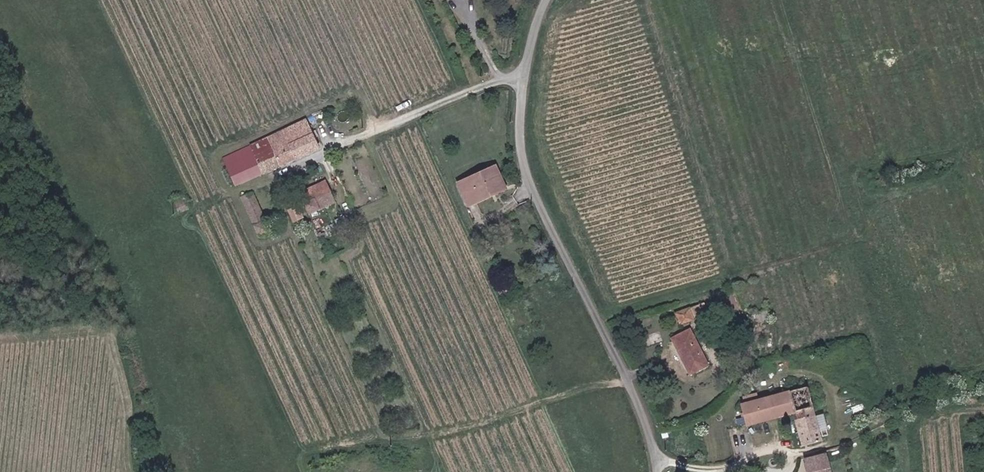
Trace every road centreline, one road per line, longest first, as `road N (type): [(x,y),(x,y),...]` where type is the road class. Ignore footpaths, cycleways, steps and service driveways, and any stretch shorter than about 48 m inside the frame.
road 1 (unclassified): [(548,0),(521,79),(531,185),(634,388),(659,471)]

